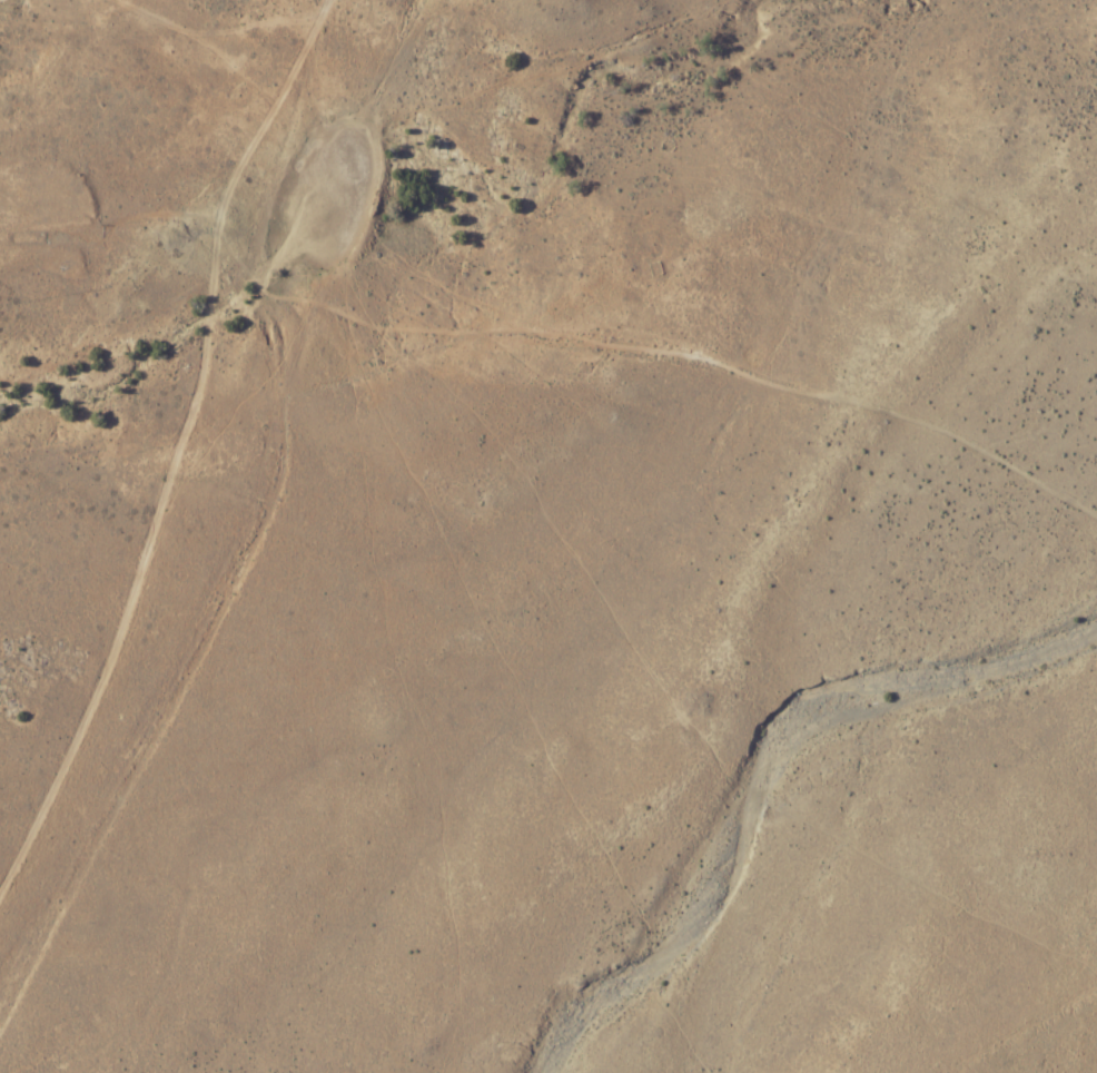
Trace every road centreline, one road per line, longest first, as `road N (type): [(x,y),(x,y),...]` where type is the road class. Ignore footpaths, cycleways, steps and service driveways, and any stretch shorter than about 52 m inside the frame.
road 1 (track): [(185,430),(484,335),(662,381),(880,452),(1096,540)]
road 2 (track): [(0,885),(90,701),(141,563),(206,353),(218,210),(230,177),(329,0)]
road 3 (track): [(958,1072),(1096,971)]

